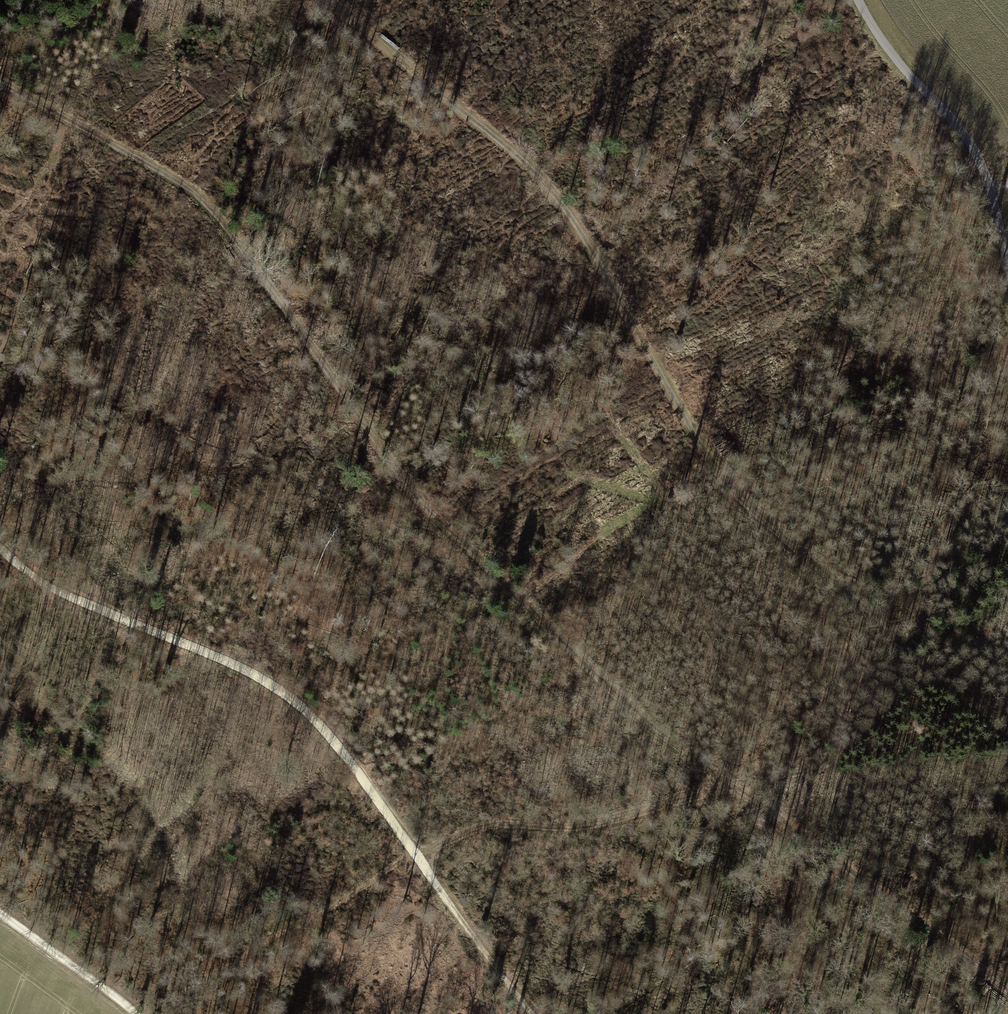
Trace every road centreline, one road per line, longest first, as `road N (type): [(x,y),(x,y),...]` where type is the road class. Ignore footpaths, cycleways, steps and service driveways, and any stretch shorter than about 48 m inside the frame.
road 1 (track): [(1007,988),(644,723),(392,464),(255,257),(205,200),(157,165),(0,85)]
road 2 (track): [(328,0),(525,163),(570,216),(703,453),(1007,734)]
road 3 (track): [(0,548),(52,587),(266,680),(317,721),(532,1013)]
road 4 (track): [(168,1013),(202,980),(476,830),(589,825),(736,787)]
road 5 (unclassified): [(858,0),(891,52),(977,154),(1007,270)]
road 6 (track): [(138,1013),(0,913)]

